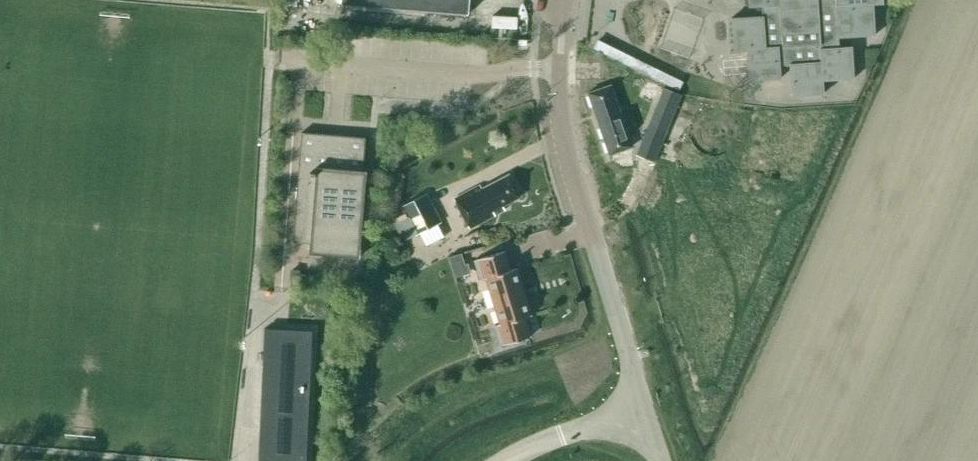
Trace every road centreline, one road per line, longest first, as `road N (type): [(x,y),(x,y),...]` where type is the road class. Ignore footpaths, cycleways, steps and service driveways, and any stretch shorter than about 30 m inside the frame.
road 1 (tertiary): [(645,407),(564,138),(562,0)]
road 2 (tertiary): [(507,460),(645,407)]

